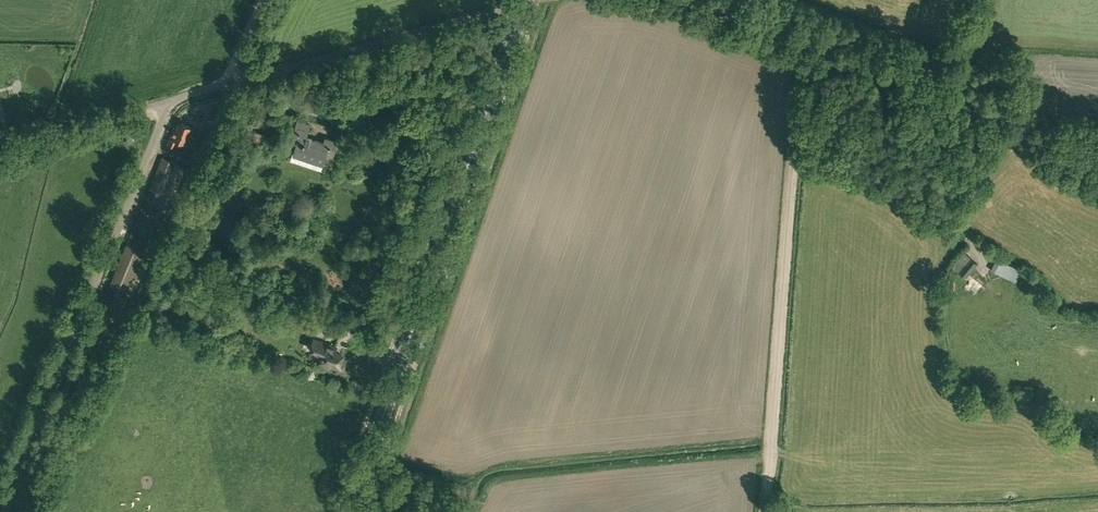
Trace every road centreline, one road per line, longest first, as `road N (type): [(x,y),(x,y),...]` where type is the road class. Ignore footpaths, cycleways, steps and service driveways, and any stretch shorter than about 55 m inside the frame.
road 1 (primary): [(352,511),(527,0)]
road 2 (track): [(760,511),(797,39)]
road 3 (unclassified): [(4,511),(164,102)]
road 4 (unclassified): [(234,80),(525,0)]
road 5 (track): [(797,39),(967,104),(1011,143)]
road 6 (unclassified): [(0,149),(164,102)]
road 7 (track): [(1011,143),(966,189),(957,215),(974,248)]

